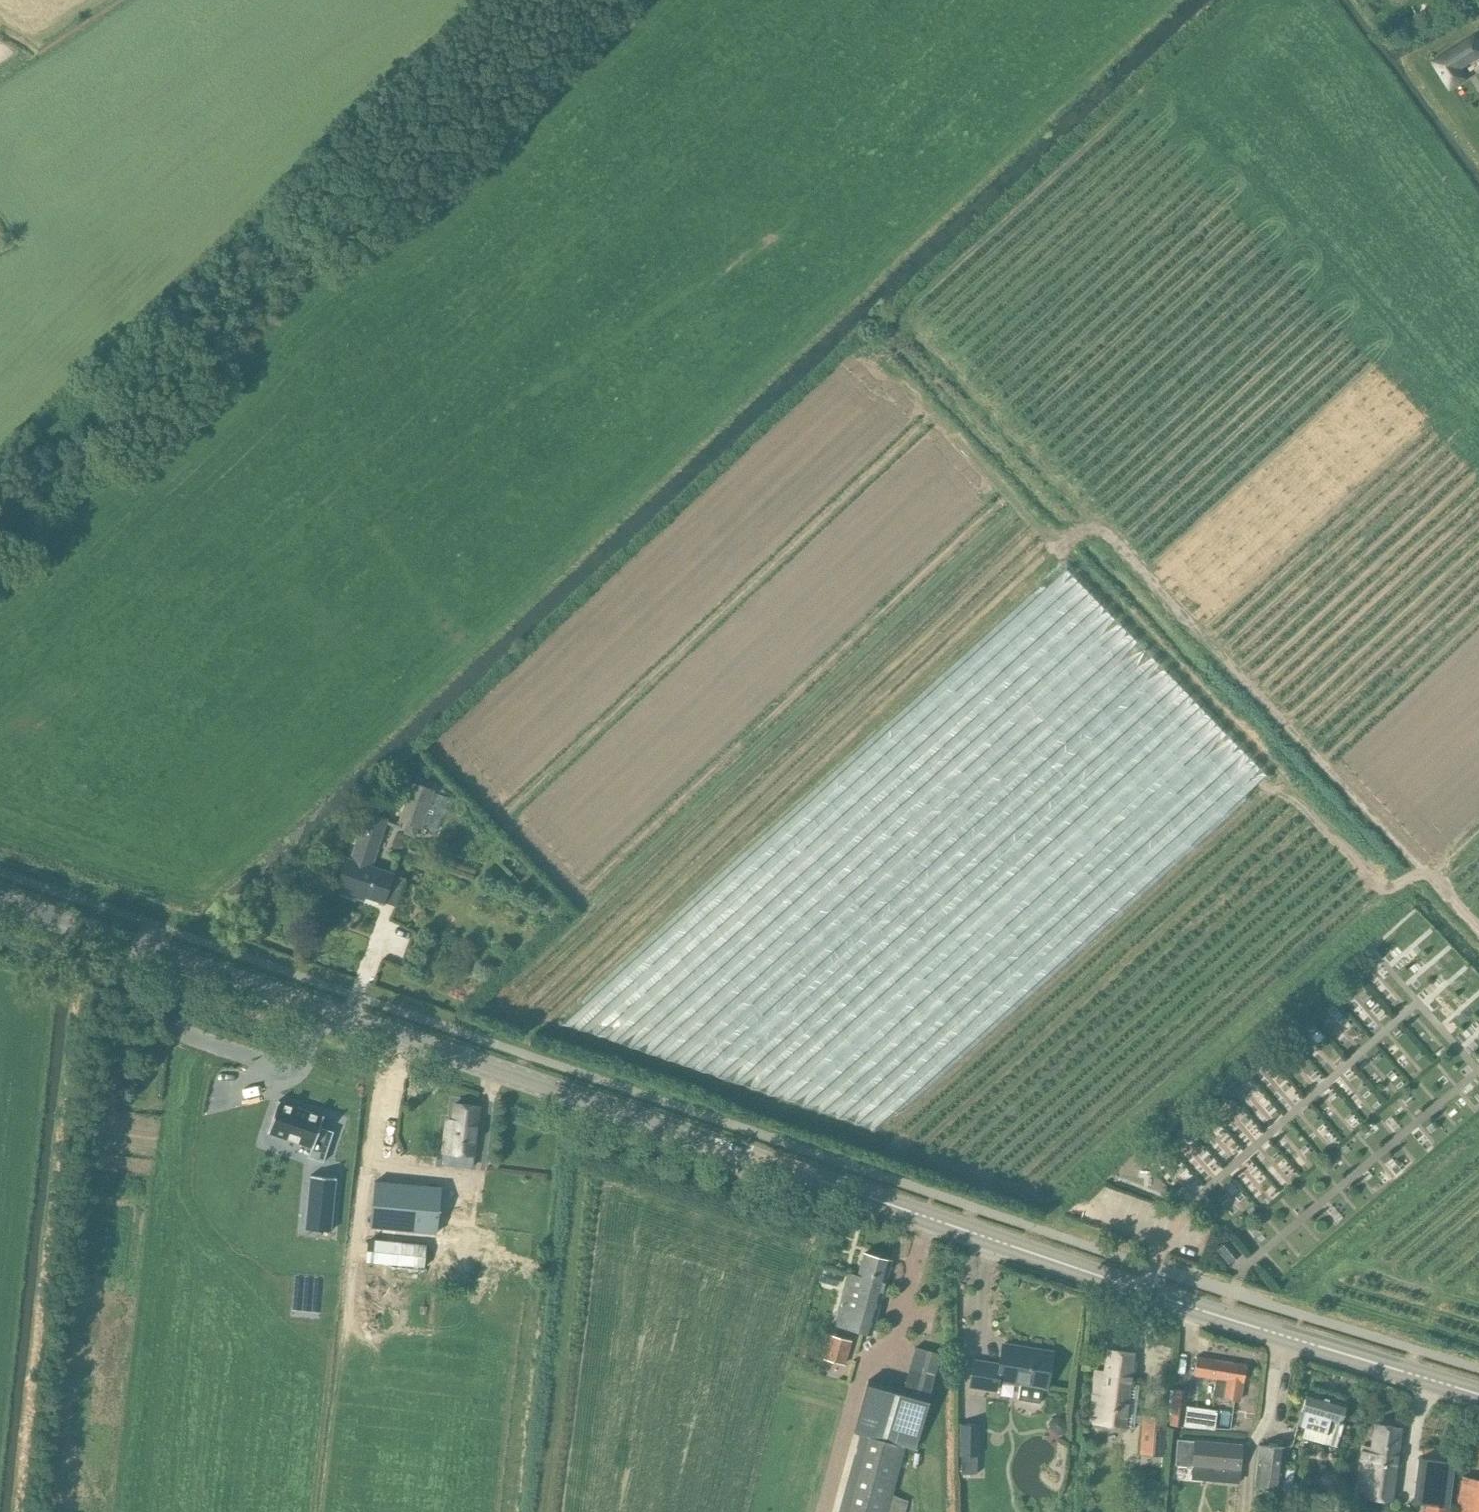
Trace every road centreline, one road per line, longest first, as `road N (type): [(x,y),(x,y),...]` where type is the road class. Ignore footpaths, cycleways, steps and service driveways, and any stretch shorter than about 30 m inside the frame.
road 1 (tertiary): [(1478,1394),(743,1155),(0,895)]

